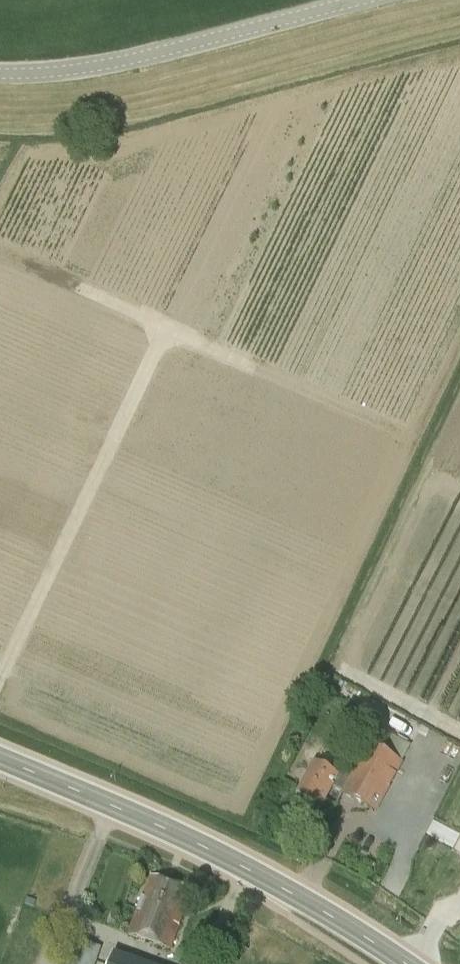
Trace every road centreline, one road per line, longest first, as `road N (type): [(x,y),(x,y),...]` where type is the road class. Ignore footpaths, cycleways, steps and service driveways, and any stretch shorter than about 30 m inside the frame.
road 1 (secondary): [(405,963),(229,860),(0,759)]
road 2 (tertiary): [(0,77),(121,65),(359,0)]

